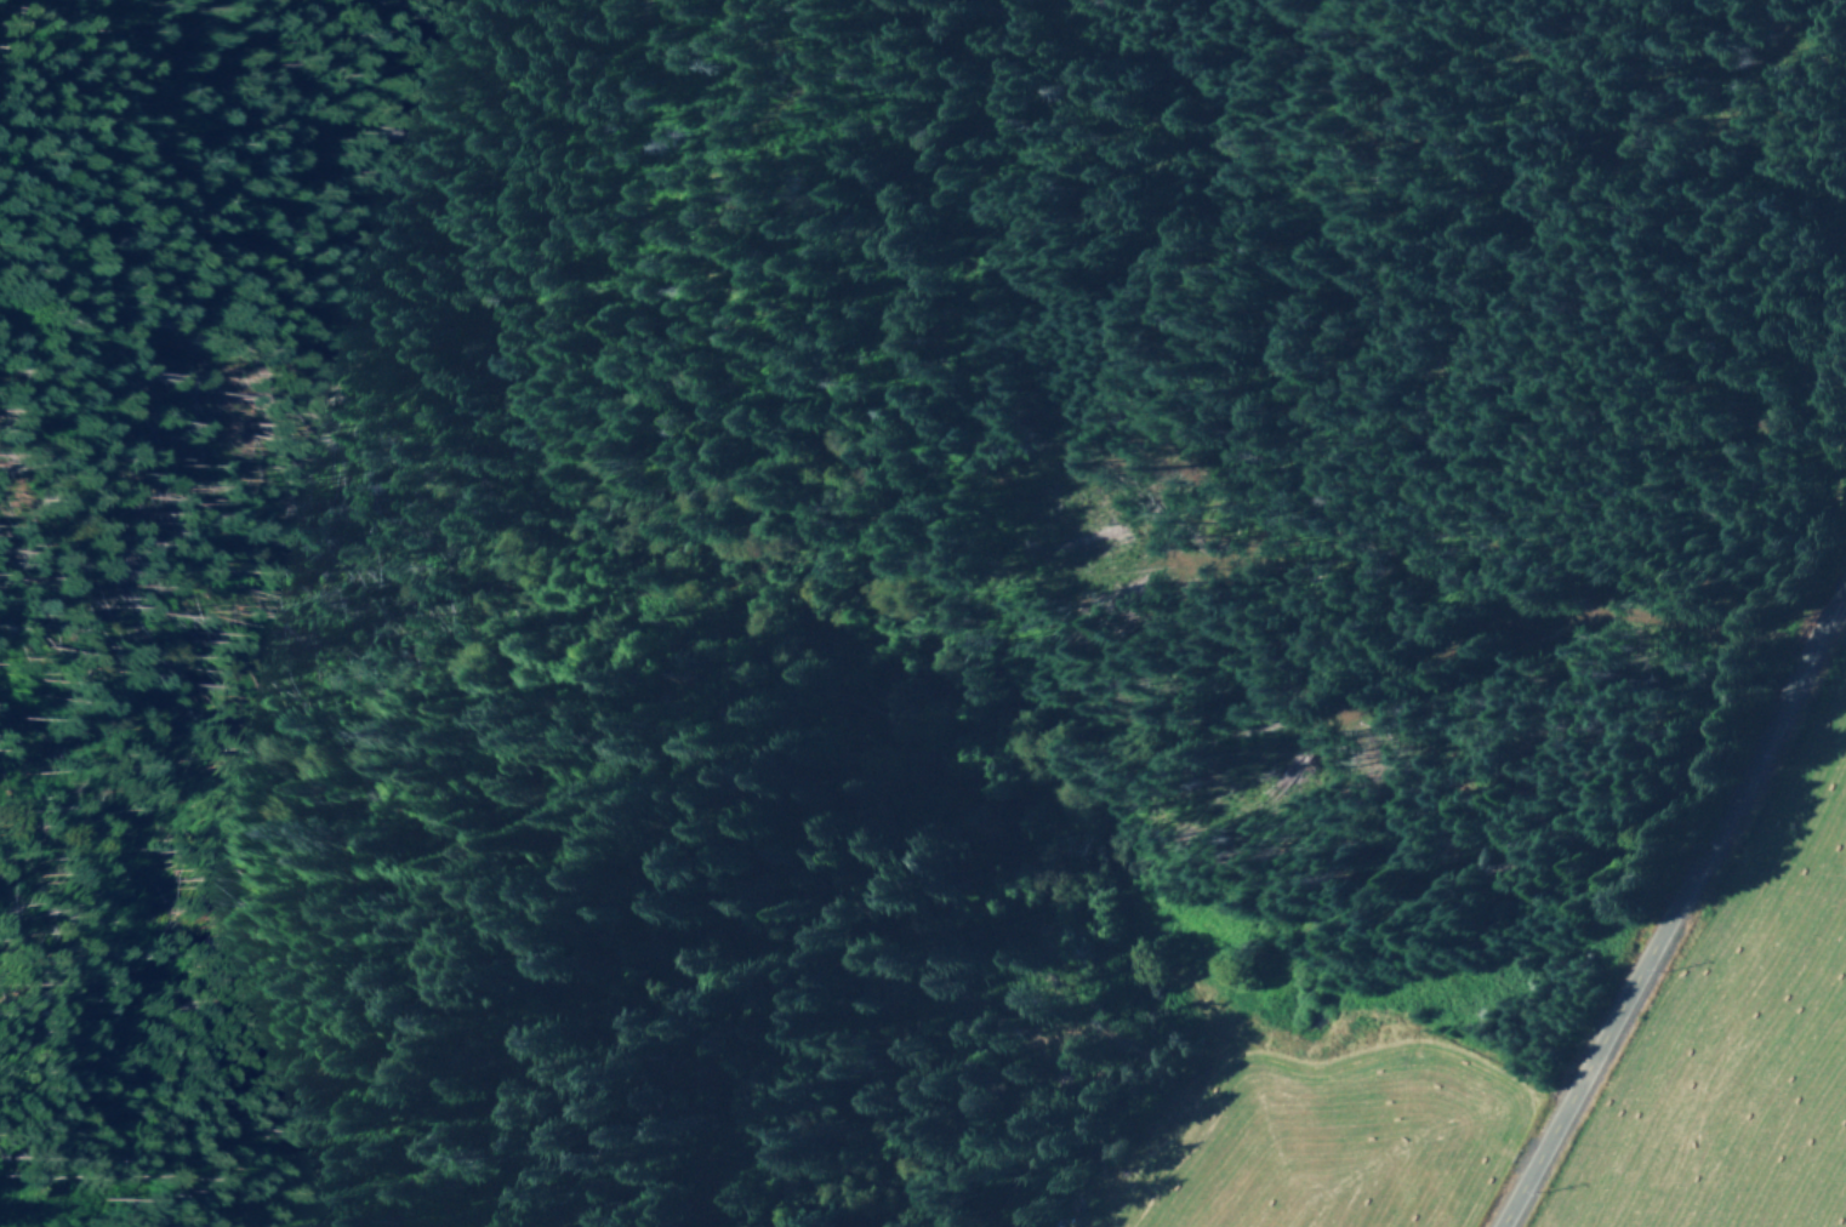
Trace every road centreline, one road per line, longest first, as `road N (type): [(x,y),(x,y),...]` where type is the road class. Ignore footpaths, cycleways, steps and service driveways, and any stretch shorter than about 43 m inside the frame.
road 1 (tertiary): [(1845,567),(1762,743),(1498,1226)]

